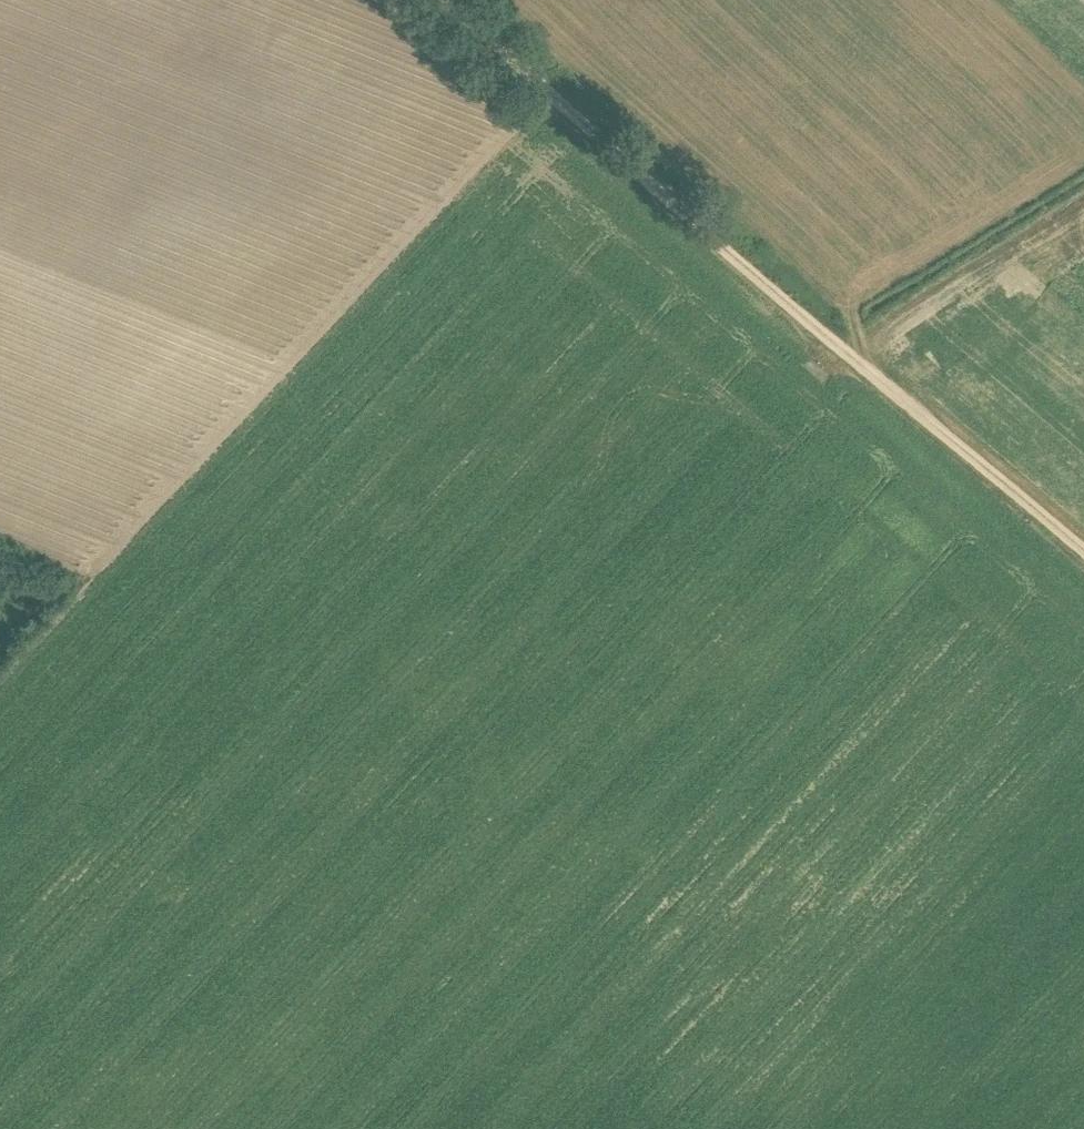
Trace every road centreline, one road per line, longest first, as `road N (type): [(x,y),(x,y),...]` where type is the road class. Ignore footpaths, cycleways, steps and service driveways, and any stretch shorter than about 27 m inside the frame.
road 1 (track): [(1083,564),(436,0)]

